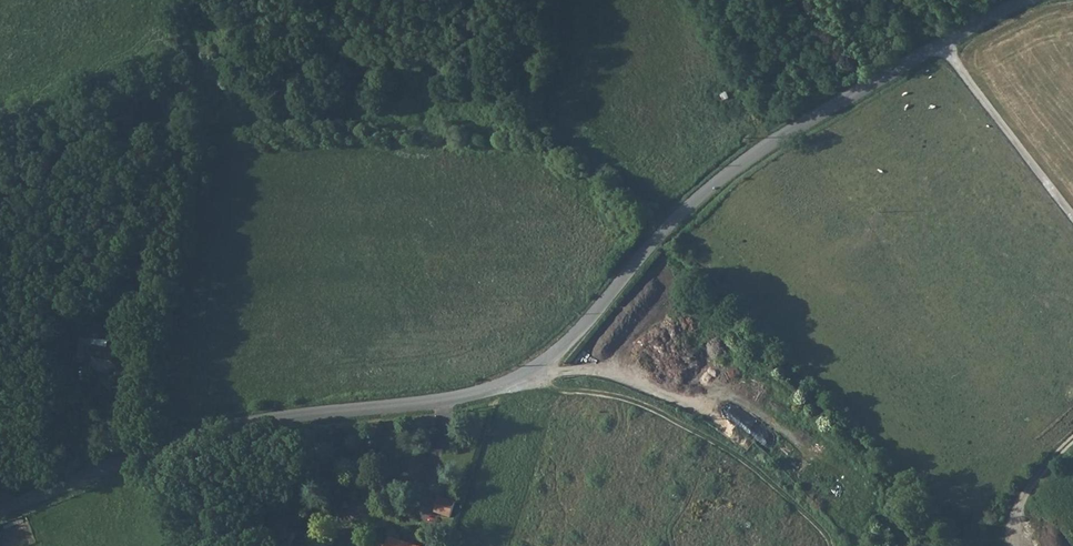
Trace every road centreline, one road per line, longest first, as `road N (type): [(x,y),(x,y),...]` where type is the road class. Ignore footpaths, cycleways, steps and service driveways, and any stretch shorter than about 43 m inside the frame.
road 1 (unclassified): [(0,510),(170,441),(246,423),(452,398),(539,368),(707,187),(939,43),(1028,0)]
road 2 (track): [(939,43),(1072,210)]

